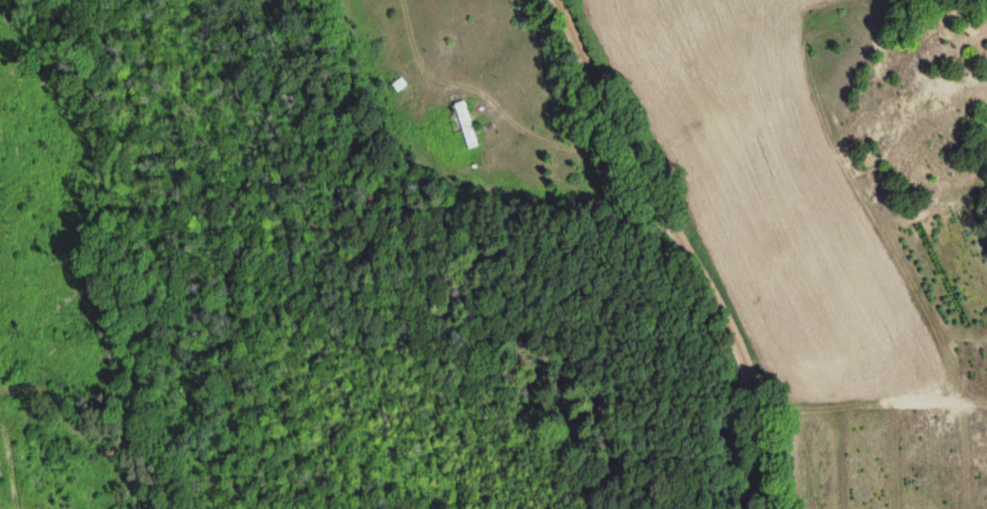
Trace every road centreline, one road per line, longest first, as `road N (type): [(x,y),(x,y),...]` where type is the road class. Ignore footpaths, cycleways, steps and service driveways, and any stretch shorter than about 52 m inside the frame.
road 1 (residential): [(755,508),(742,350),(566,0)]

